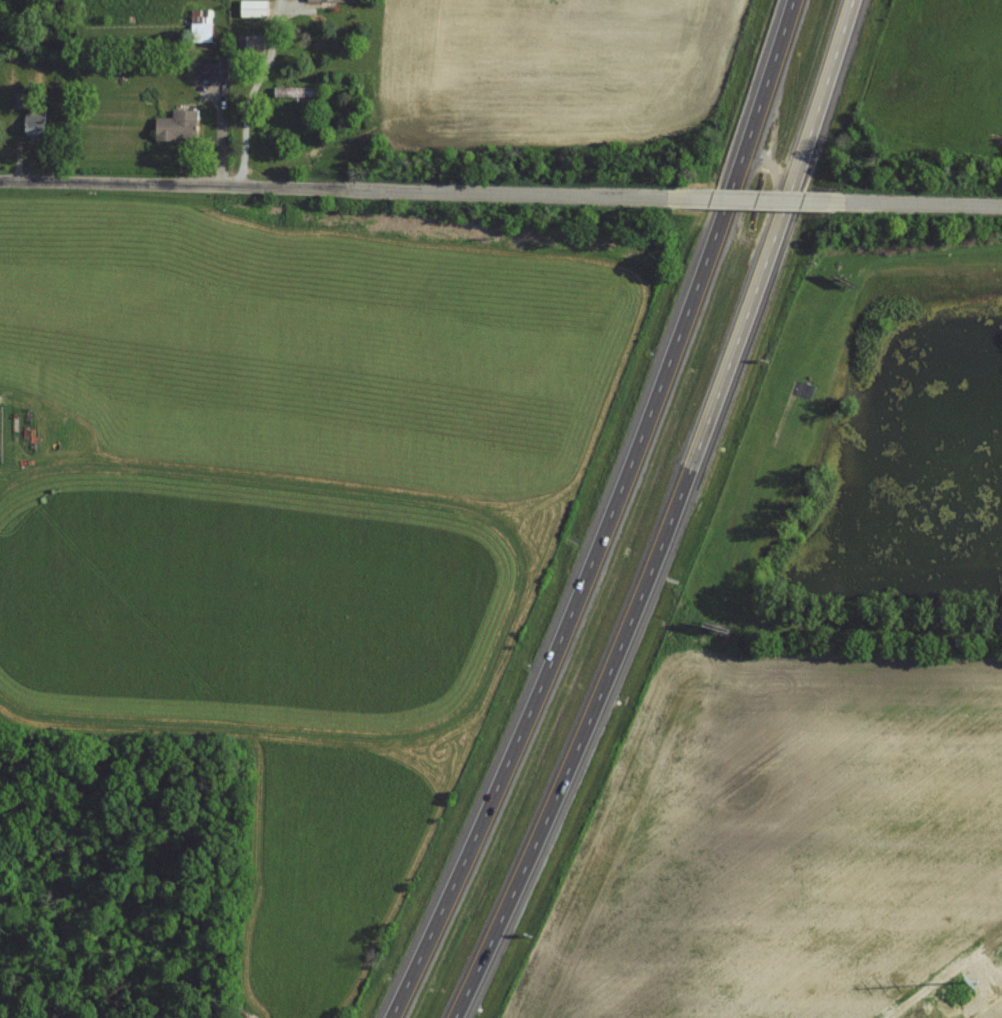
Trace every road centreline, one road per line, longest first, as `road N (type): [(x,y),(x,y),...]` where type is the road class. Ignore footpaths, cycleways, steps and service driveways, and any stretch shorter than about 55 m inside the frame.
road 1 (motorway): [(454,1017),(616,660),(745,332),(851,0)]
road 2 (motorway): [(784,0),(657,392),(535,697),(388,1017)]
road 3 (residential): [(0,179),(695,197)]
road 4 (residential): [(832,199),(1001,204)]
road 5 (residential): [(695,197),(832,199)]

